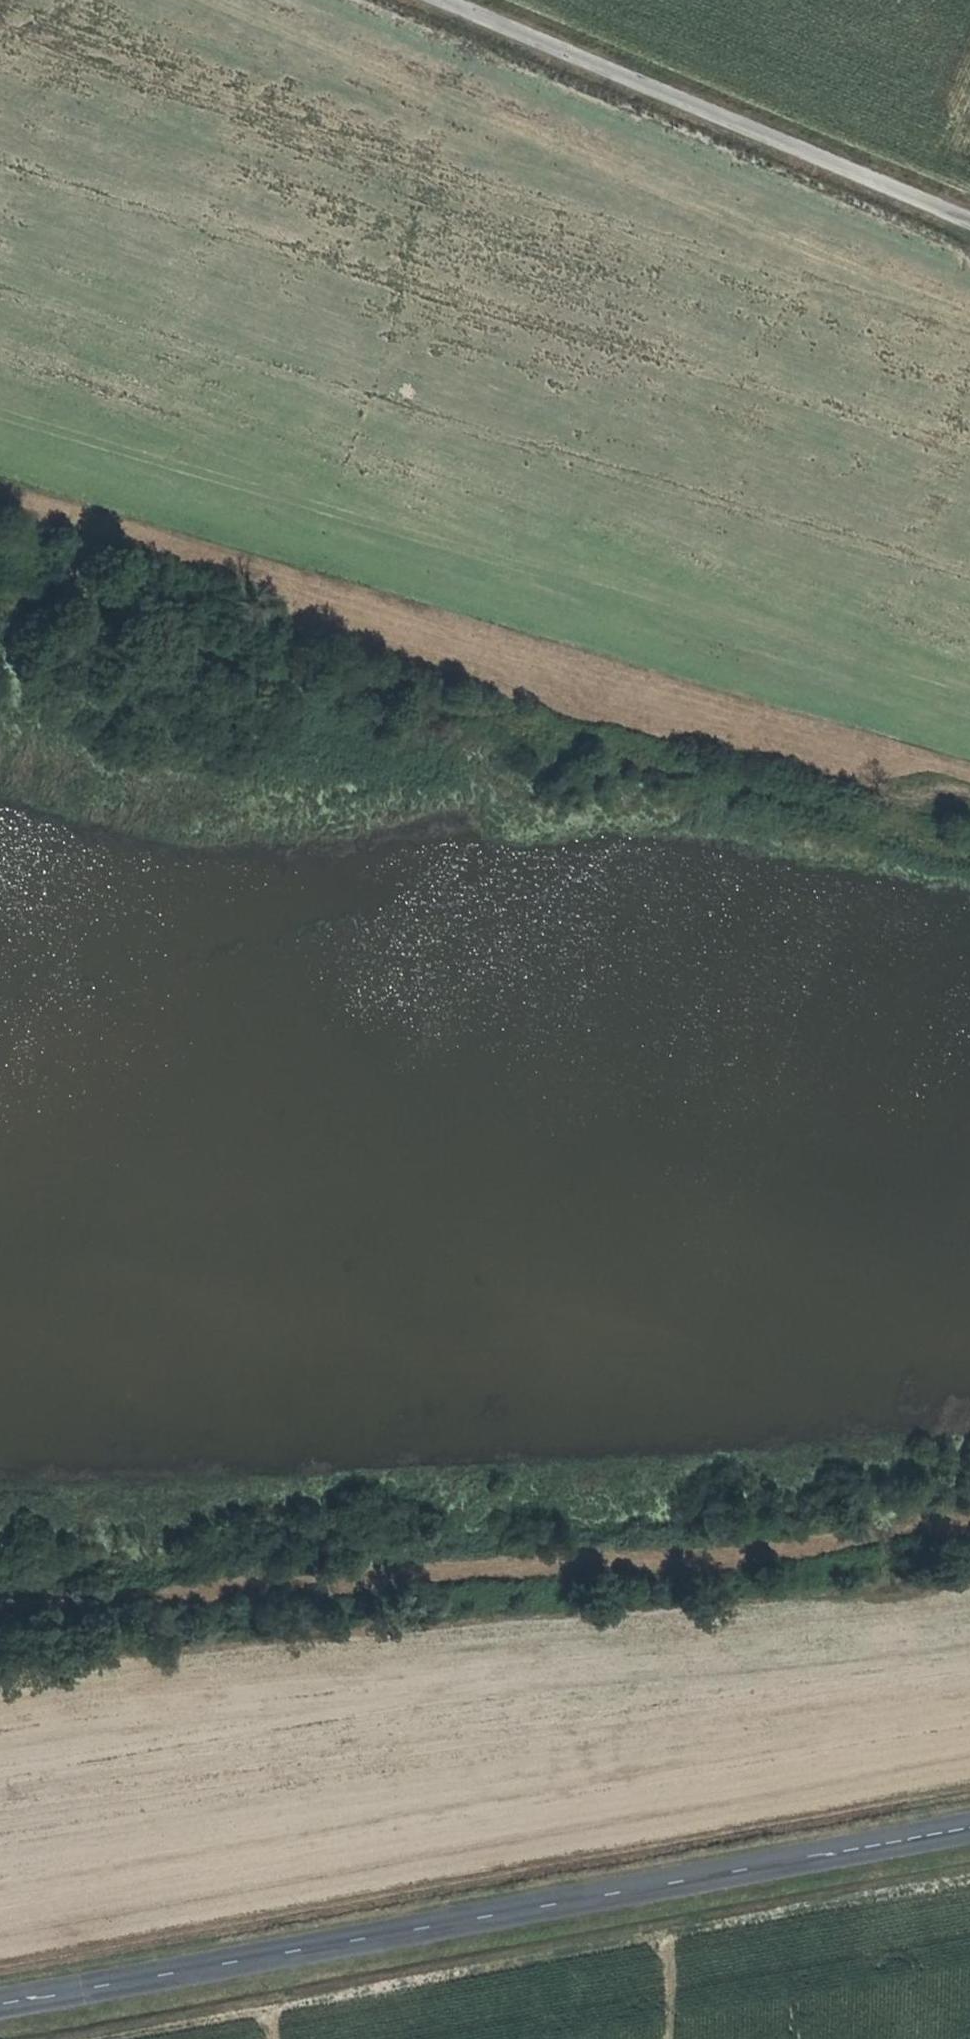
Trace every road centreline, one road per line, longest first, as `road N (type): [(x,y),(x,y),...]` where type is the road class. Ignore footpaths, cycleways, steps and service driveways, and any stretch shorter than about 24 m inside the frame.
road 1 (secondary): [(0,2007),(969,1829)]
road 2 (unclassified): [(445,0),(969,219)]

